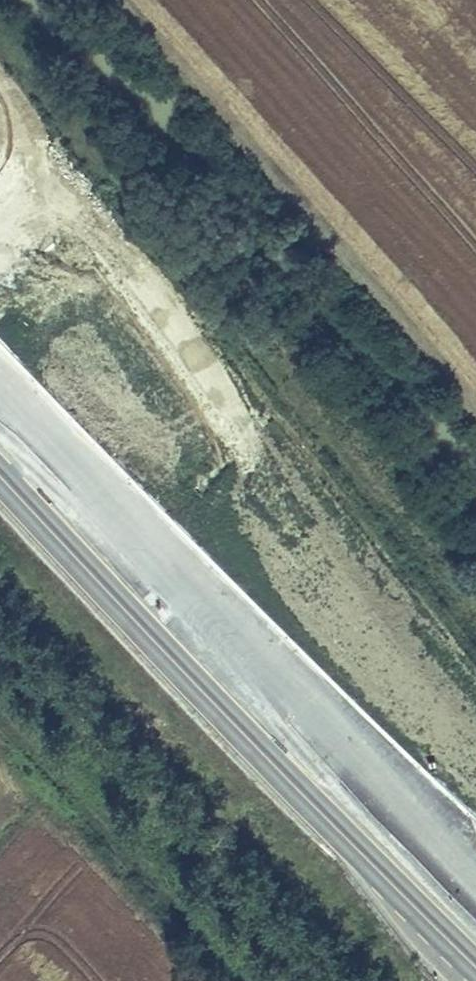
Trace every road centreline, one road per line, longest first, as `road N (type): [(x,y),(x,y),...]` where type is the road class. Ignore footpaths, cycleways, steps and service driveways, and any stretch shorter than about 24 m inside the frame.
road 1 (track): [(0,53),(233,307),(475,607)]
road 2 (motorway): [(475,880),(0,388)]
road 3 (motorway): [(0,461),(314,793),(475,949)]

